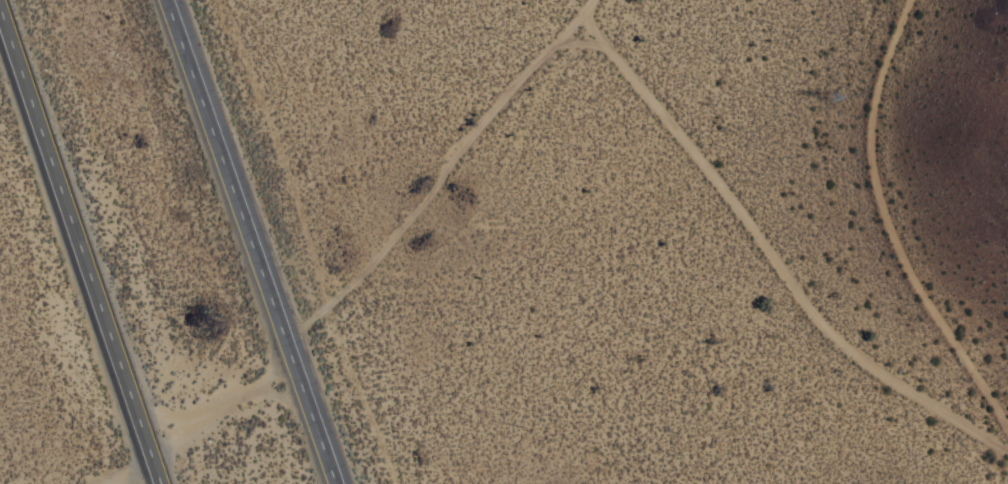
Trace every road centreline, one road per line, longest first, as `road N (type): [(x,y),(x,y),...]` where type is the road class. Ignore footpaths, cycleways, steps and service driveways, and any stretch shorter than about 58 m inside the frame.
road 1 (track): [(120,483),(295,347),(590,0)]
road 2 (track): [(582,11),(819,321),(865,361),(1007,451)]
road 3 (trunk): [(340,483),(172,0)]
road 4 (trunk): [(0,17),(163,483)]
road 5 (track): [(1007,430),(921,295),(876,190),(872,106),(907,0)]

